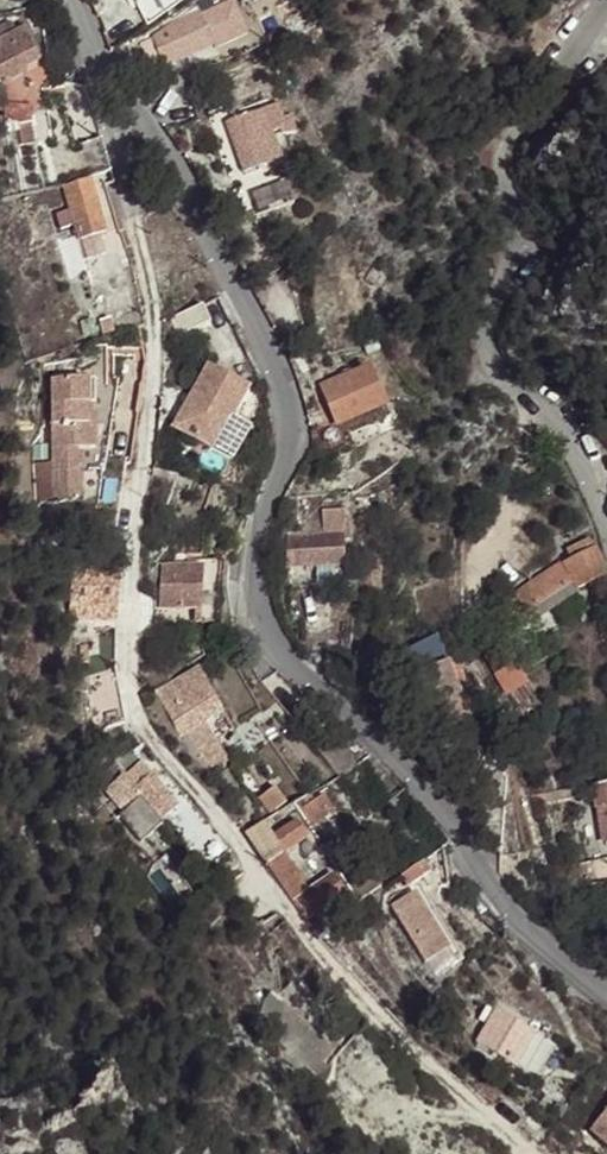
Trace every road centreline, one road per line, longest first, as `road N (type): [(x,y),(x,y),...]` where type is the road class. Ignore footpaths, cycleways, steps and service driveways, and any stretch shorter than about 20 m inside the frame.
road 1 (unclassified): [(77,0),(90,50),(267,319),(292,402),(280,480),(251,549),(252,599),(294,661),(405,755),(517,903),(606,977)]
road 2 (residential): [(606,11),(523,117),(511,156),(523,246),(489,313),(499,367),(543,399),(581,450),(606,527)]

